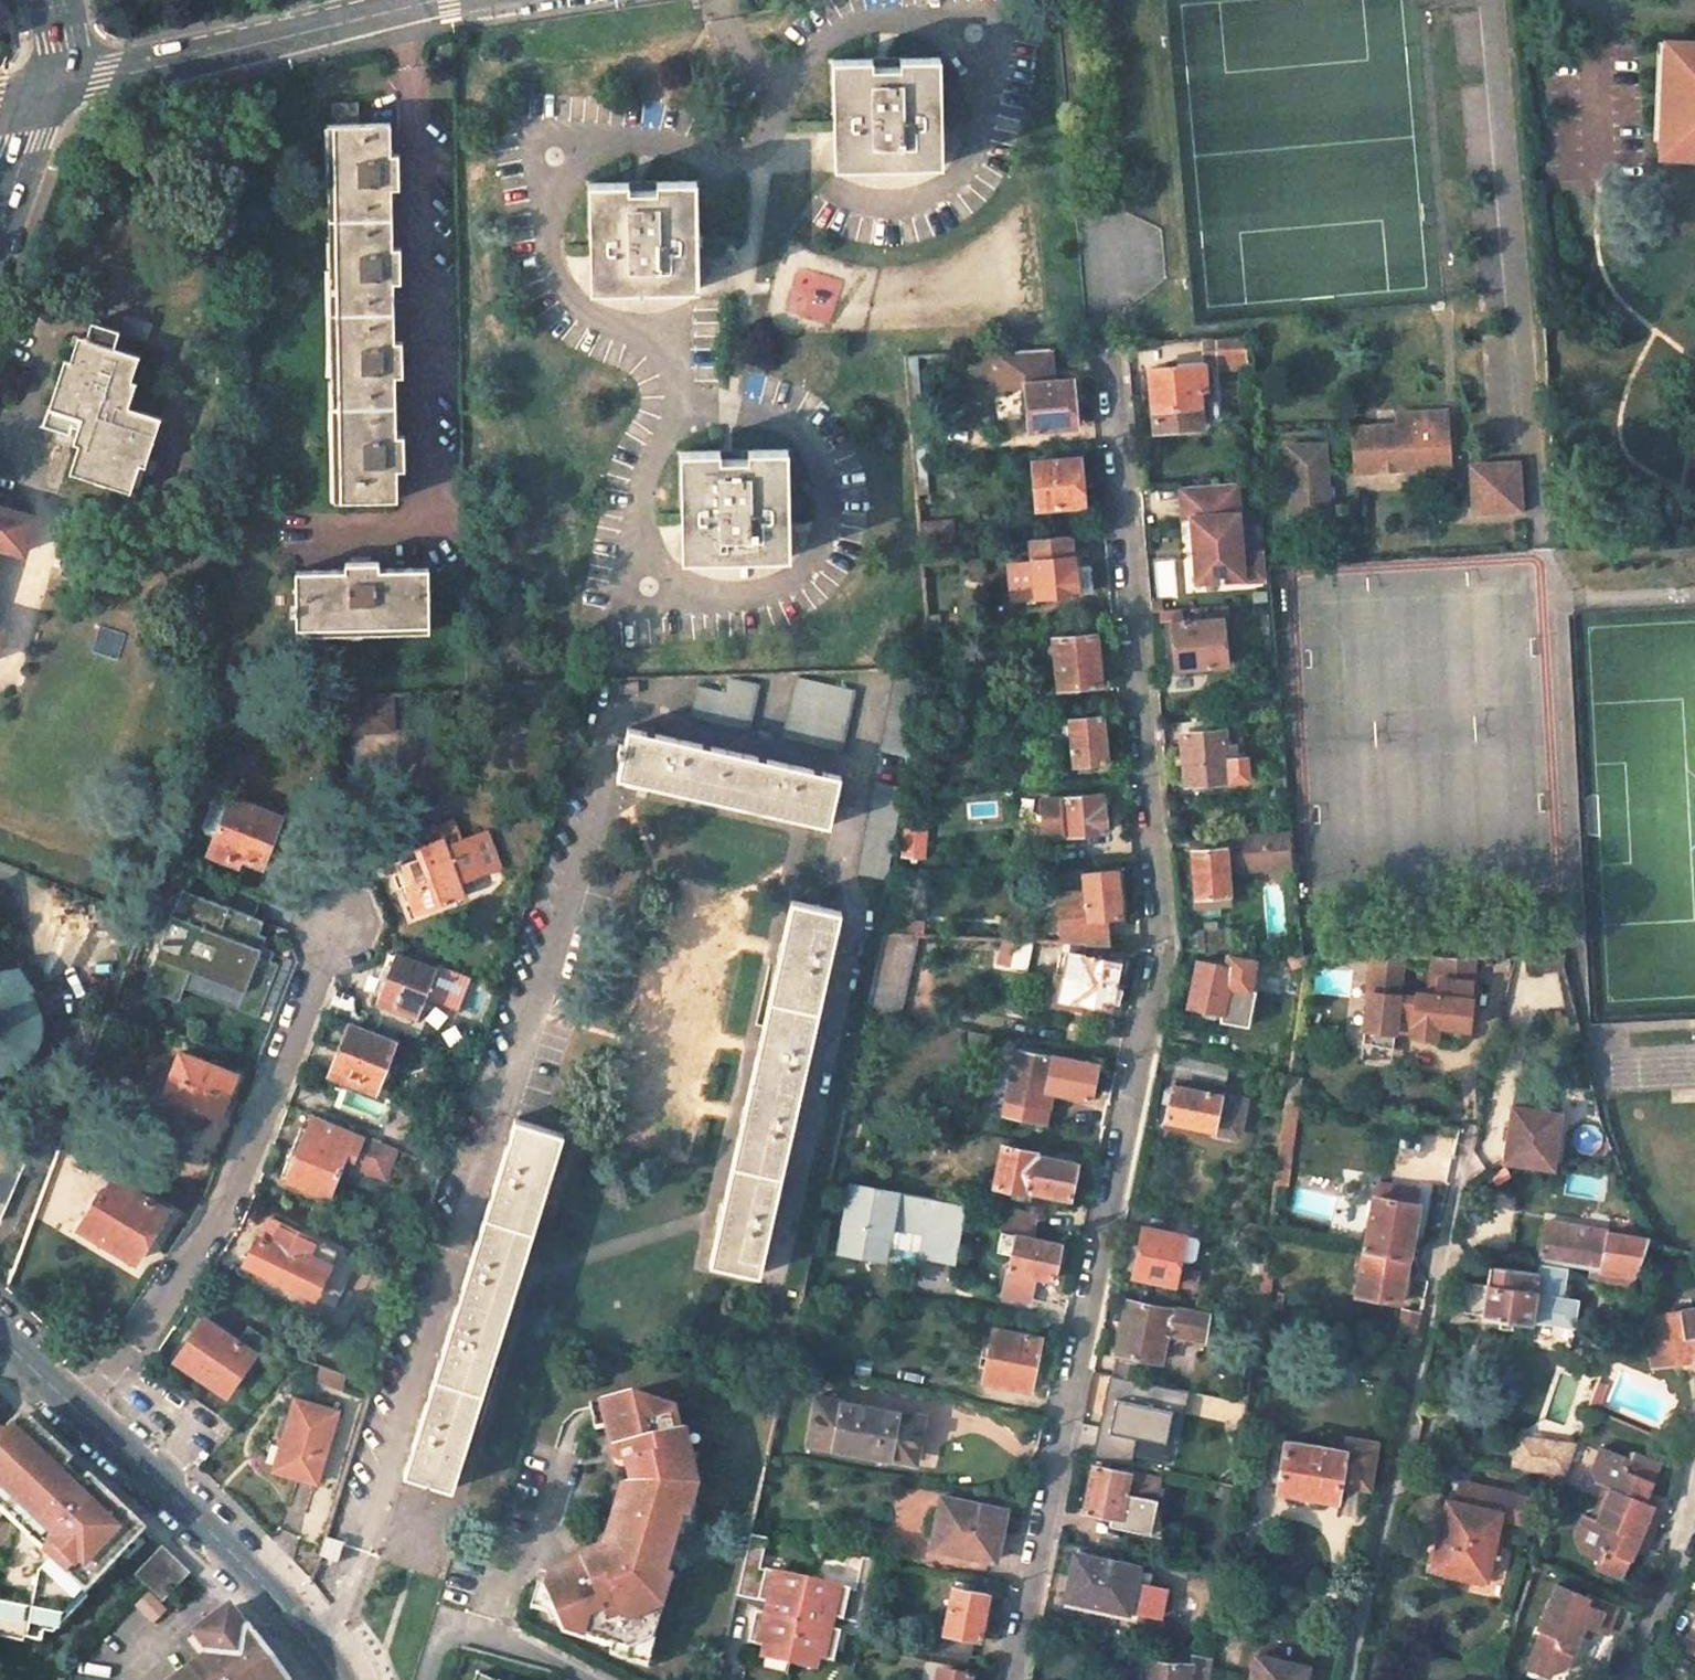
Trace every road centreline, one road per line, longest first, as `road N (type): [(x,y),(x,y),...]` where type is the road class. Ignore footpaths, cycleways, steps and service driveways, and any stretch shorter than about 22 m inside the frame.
road 1 (residential): [(1016,1679),(1164,954),(1108,348)]
road 2 (residential): [(79,1408),(234,1186),(332,923)]
road 3 (unclassified): [(438,0),(47,87)]
road 4 (tertiary): [(79,1408),(266,1586),(337,1679)]
road 5 (tertiary): [(47,87),(0,230)]

